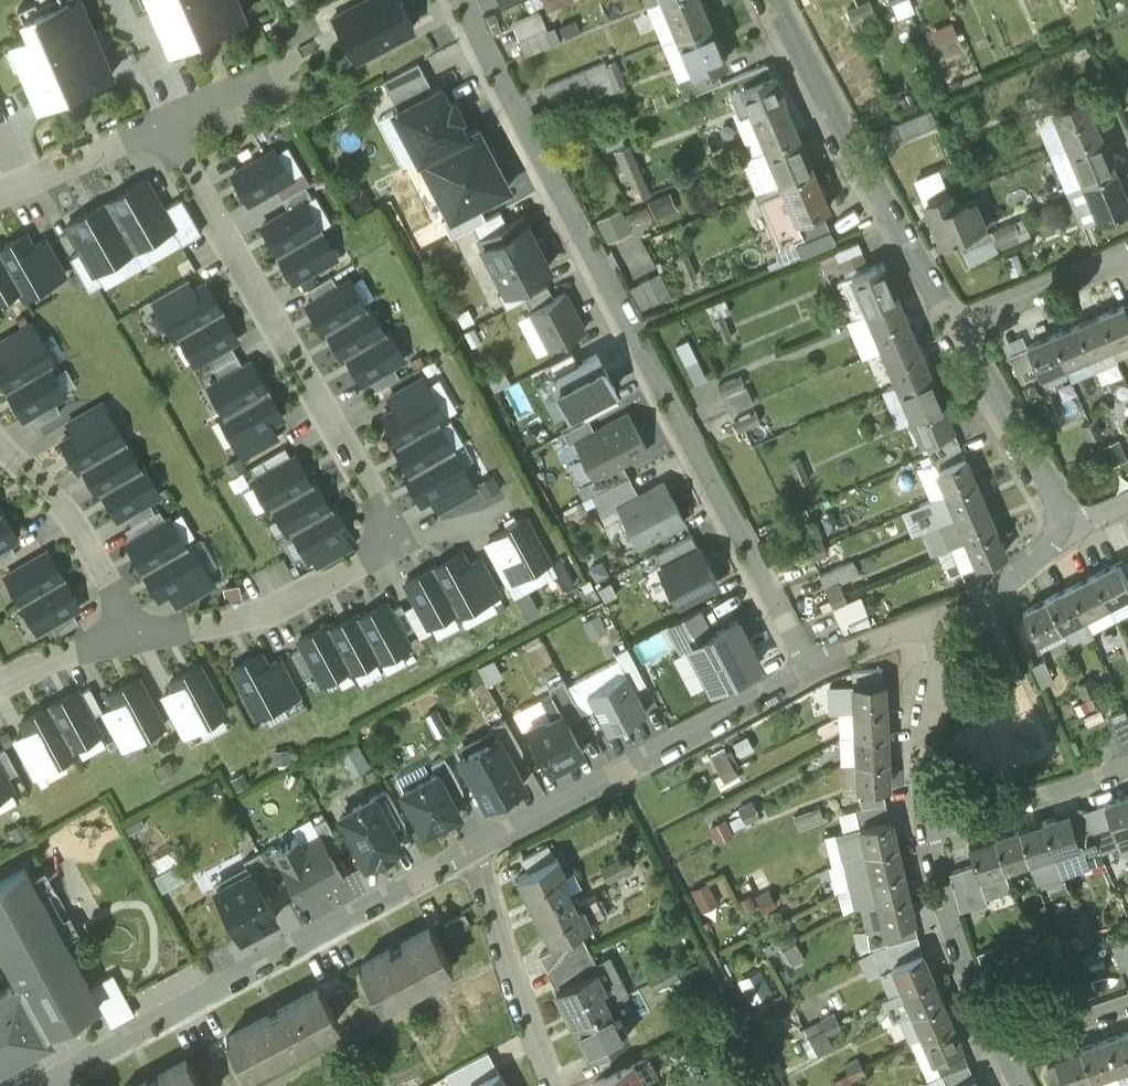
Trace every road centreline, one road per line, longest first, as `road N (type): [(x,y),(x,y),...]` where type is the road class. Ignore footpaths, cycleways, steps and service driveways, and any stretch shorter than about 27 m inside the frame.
road 1 (residential): [(465,0),(808,673)]
road 2 (residential): [(130,633),(261,611),(378,548),(365,478),(160,126)]
road 3 (residential): [(473,852),(40,1085)]
road 4 (residential): [(808,673),(473,852)]
road 5 (residential): [(779,0),(842,135),(958,326)]
road 6 (residential): [(557,1085),(473,852)]
road 7 (residential): [(130,633),(52,487),(0,434)]
road 8 (residential): [(923,831),(946,939),(999,1051)]
road 9 (residential): [(958,326),(1051,485),(1062,525)]
road 10 (residential): [(923,831),(1127,769)]
road 11 (residential): [(953,634),(925,704),(923,831)]
road 12 (residential): [(1127,253),(958,326)]
road 13 (residential): [(0,192),(160,126)]
road 14 (residential): [(1062,525),(953,634)]
road 15 (residential): [(953,634),(923,628),(808,673)]
road 16 (residential): [(0,682),(130,633)]
road 17 (residential): [(1127,1007),(999,1051)]

